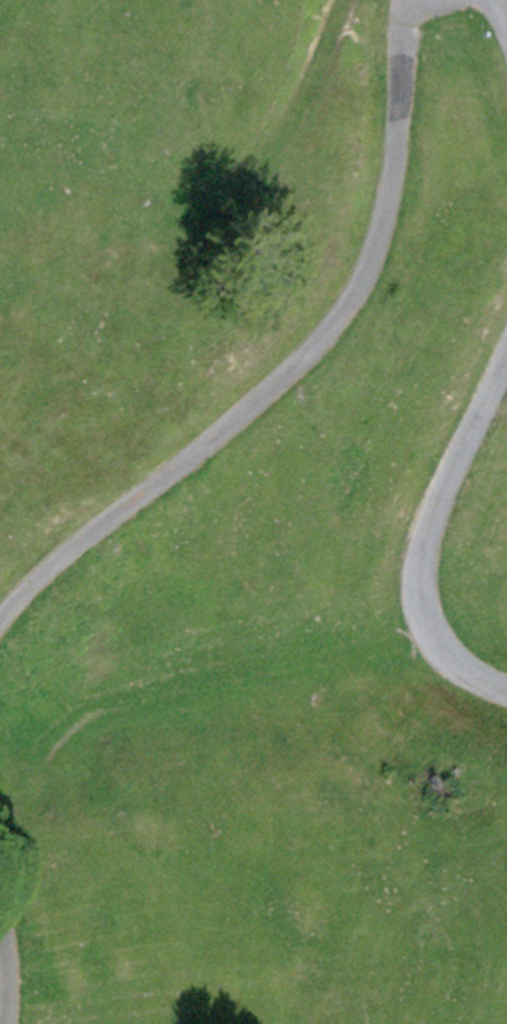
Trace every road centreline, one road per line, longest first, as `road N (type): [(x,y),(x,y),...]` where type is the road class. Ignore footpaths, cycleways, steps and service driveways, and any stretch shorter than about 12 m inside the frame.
road 1 (track): [(413,0),(406,95),(377,258),(303,376),(55,570),(0,637)]
road 2 (track): [(506,695),(437,636),(434,542),(506,380)]

